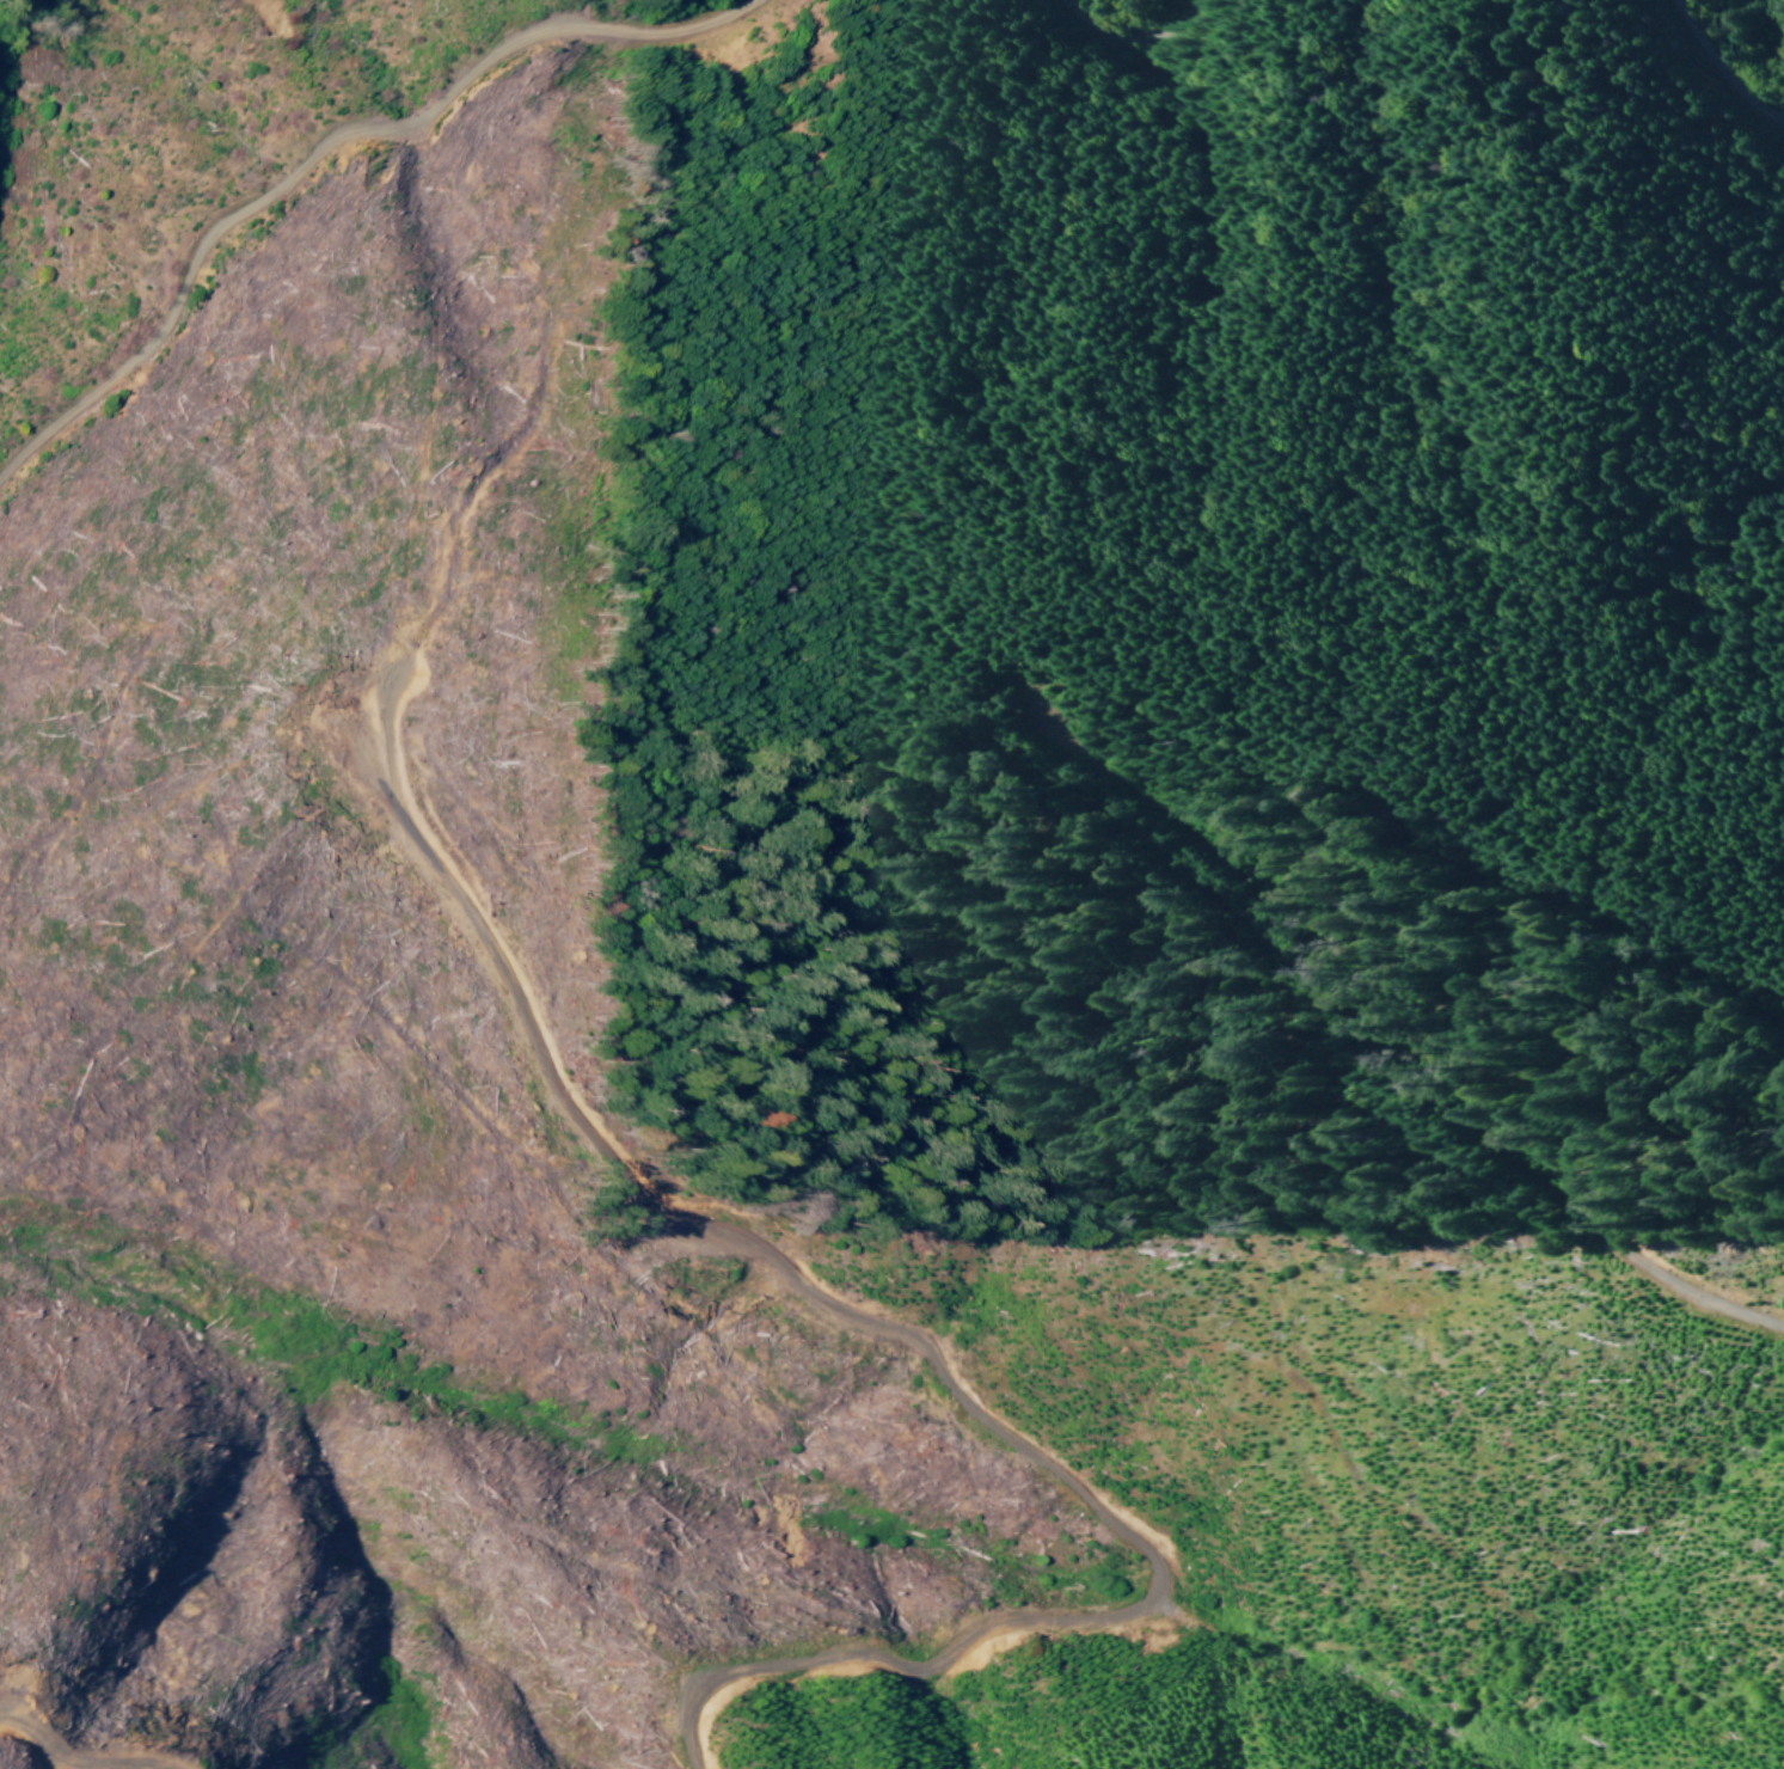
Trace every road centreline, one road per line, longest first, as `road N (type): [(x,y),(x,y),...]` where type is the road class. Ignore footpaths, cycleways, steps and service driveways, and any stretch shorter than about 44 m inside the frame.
road 1 (track): [(1783,1331),(1659,1278),(1580,1216),(1396,1053),(1197,845),(1078,754),(1052,723)]
road 2 (track): [(736,0),(662,30),(523,31),(415,118),(343,130),(318,143),(301,166),(220,222),(161,324),(0,476)]
road 3 (track): [(1783,117),(1742,102),(1668,0)]
road 4 (track): [(1172,0),(1141,38),(1112,42),(1049,0)]

